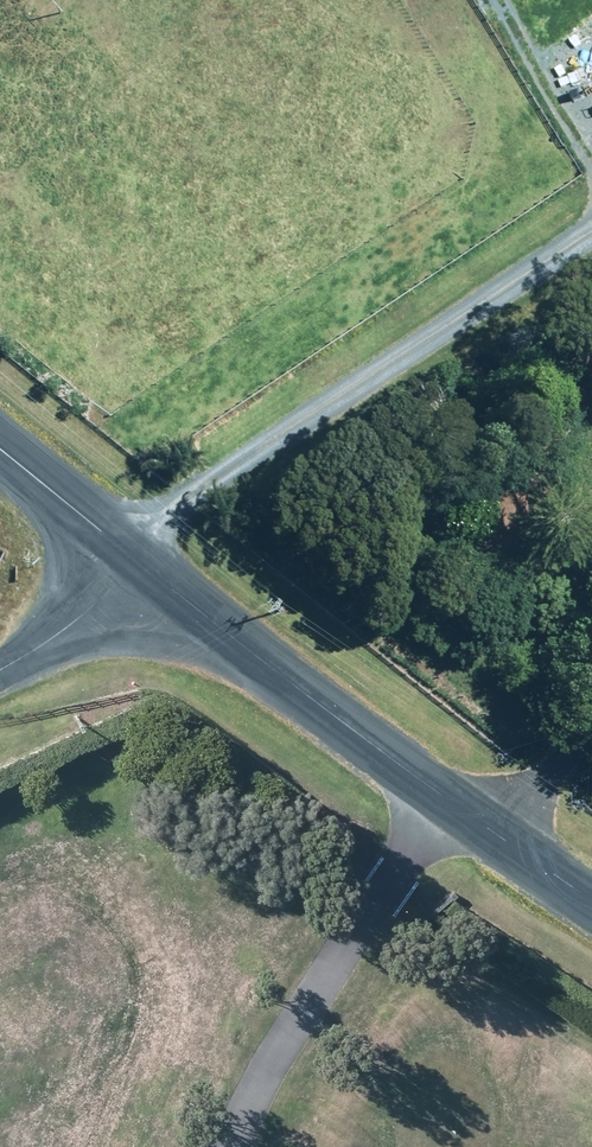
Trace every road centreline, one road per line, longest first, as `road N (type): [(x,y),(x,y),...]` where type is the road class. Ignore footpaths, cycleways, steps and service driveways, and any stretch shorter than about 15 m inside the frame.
road 1 (unclassified): [(591,228),(175,507),(124,553)]
road 2 (unclassified): [(136,563),(443,801),(591,897)]
road 3 (unclassified): [(136,563),(69,625),(0,669)]
road 4 (unclassified): [(0,452),(124,553)]

